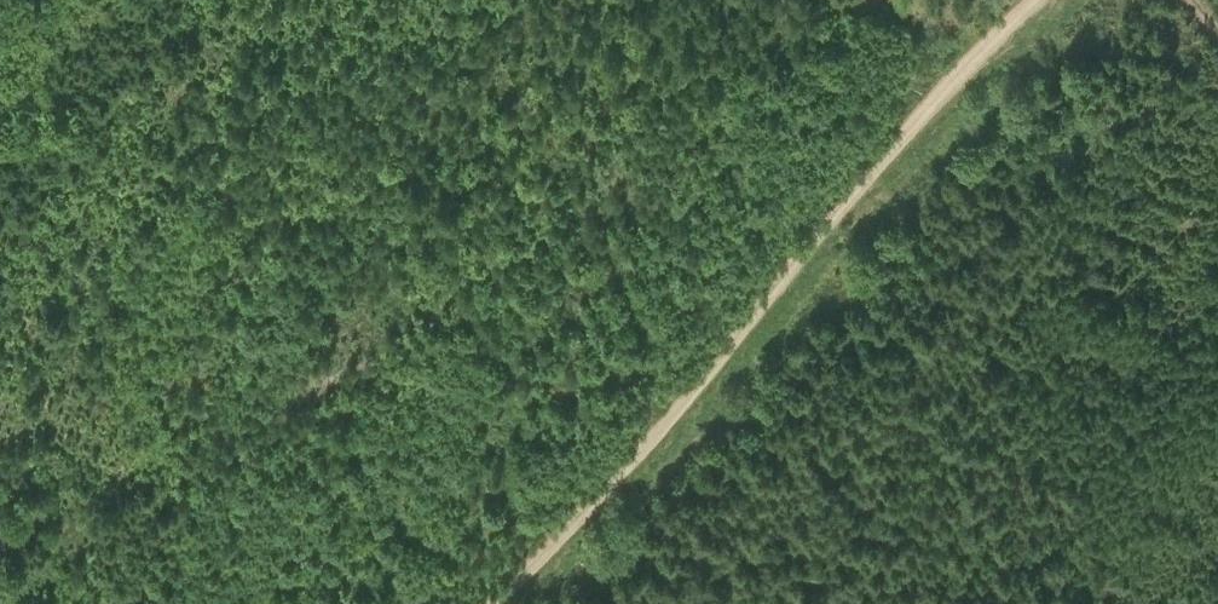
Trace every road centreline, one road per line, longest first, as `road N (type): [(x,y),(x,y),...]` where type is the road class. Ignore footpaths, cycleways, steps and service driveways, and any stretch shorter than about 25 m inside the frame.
road 1 (track): [(1060,0),(944,118),(699,404),(507,603)]

